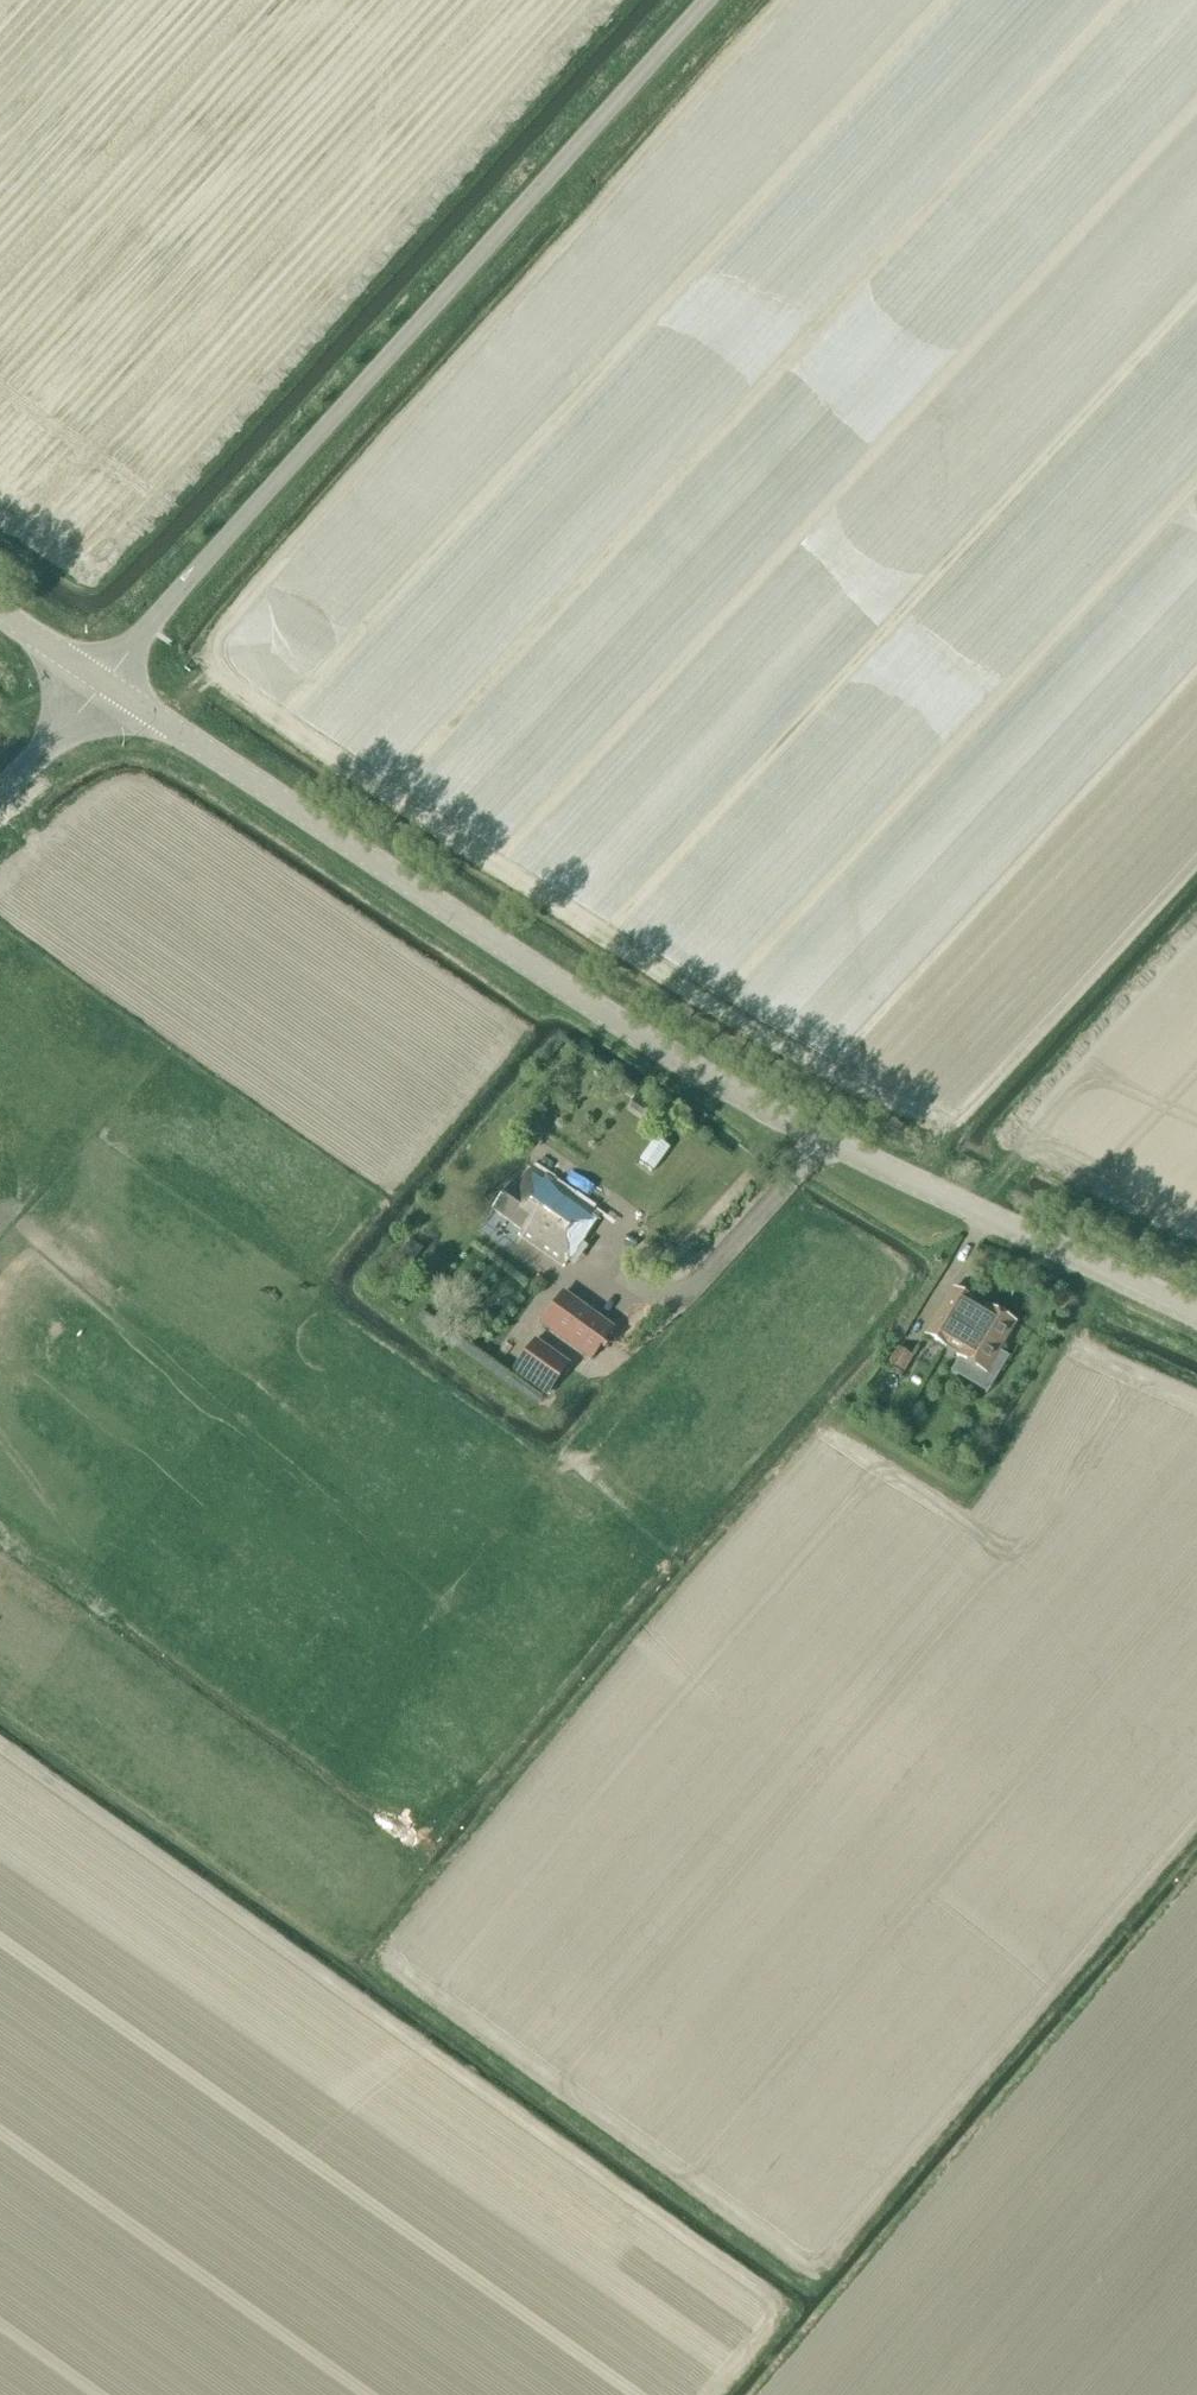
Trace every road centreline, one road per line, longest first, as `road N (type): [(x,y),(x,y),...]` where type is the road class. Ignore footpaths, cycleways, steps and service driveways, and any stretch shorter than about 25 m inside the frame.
road 1 (tertiary): [(1196,1315),(717,1085),(102,684)]
road 2 (unclassified): [(102,684),(708,0)]
road 3 (unclassified): [(0,783),(102,684)]
road 4 (tertiary): [(102,684),(0,614)]

